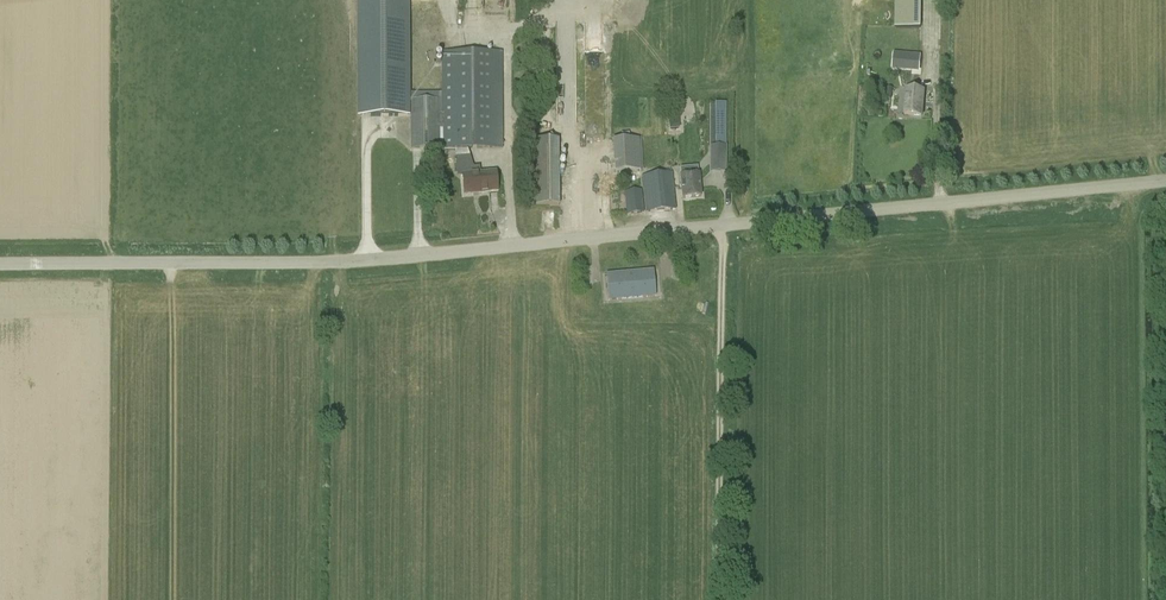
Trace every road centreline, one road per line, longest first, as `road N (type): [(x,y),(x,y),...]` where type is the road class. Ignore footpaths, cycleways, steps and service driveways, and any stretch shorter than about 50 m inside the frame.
road 1 (unclassified): [(1165,180),(333,262),(0,265)]
road 2 (track): [(722,225),(718,599)]

